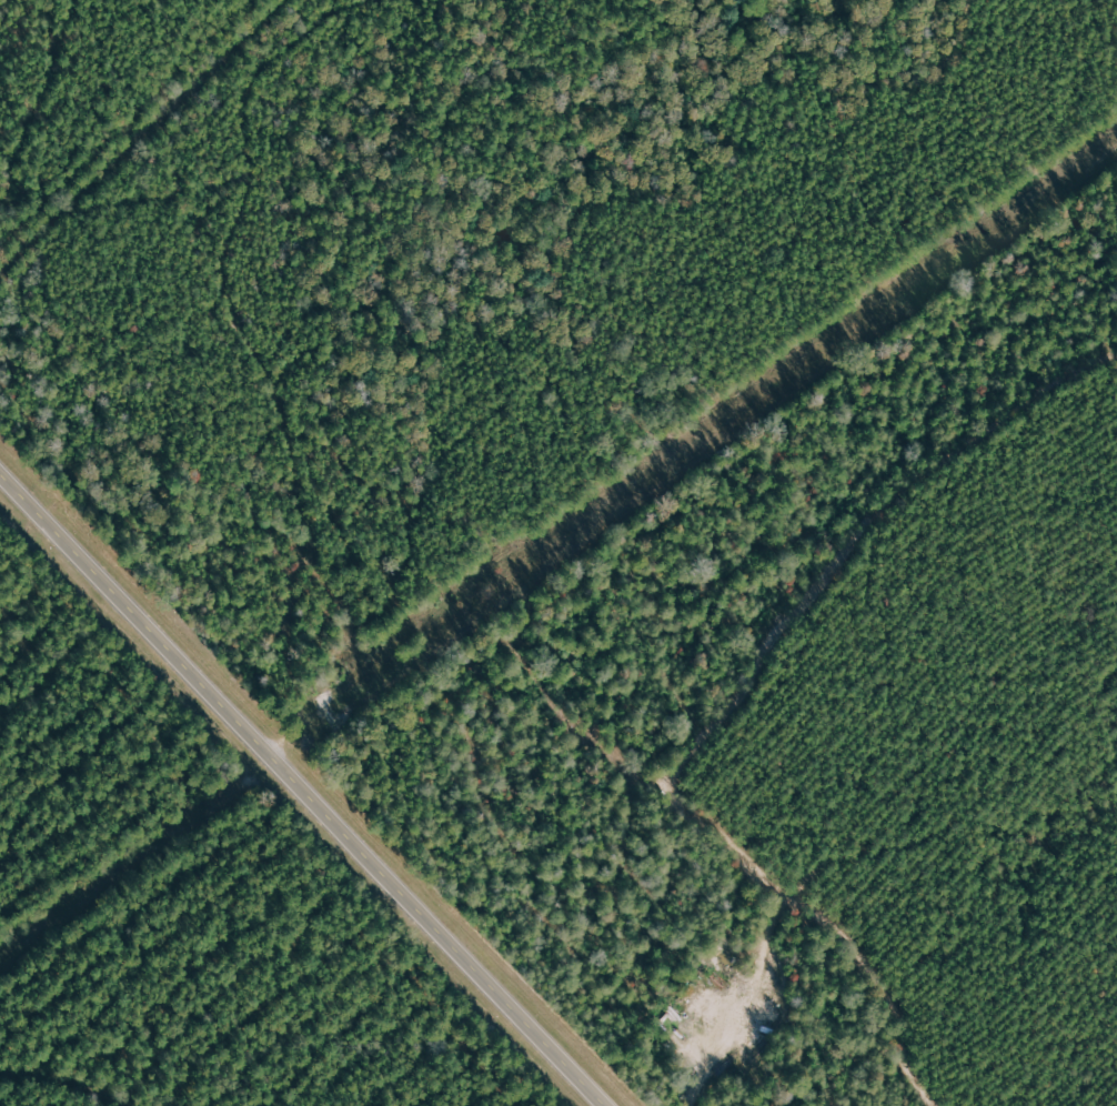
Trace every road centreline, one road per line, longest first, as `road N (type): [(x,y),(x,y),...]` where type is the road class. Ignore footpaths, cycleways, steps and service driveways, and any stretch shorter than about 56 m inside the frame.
road 1 (residential): [(269,754),(323,697),(1116,74)]
road 2 (tertiary): [(0,474),(604,1105)]

